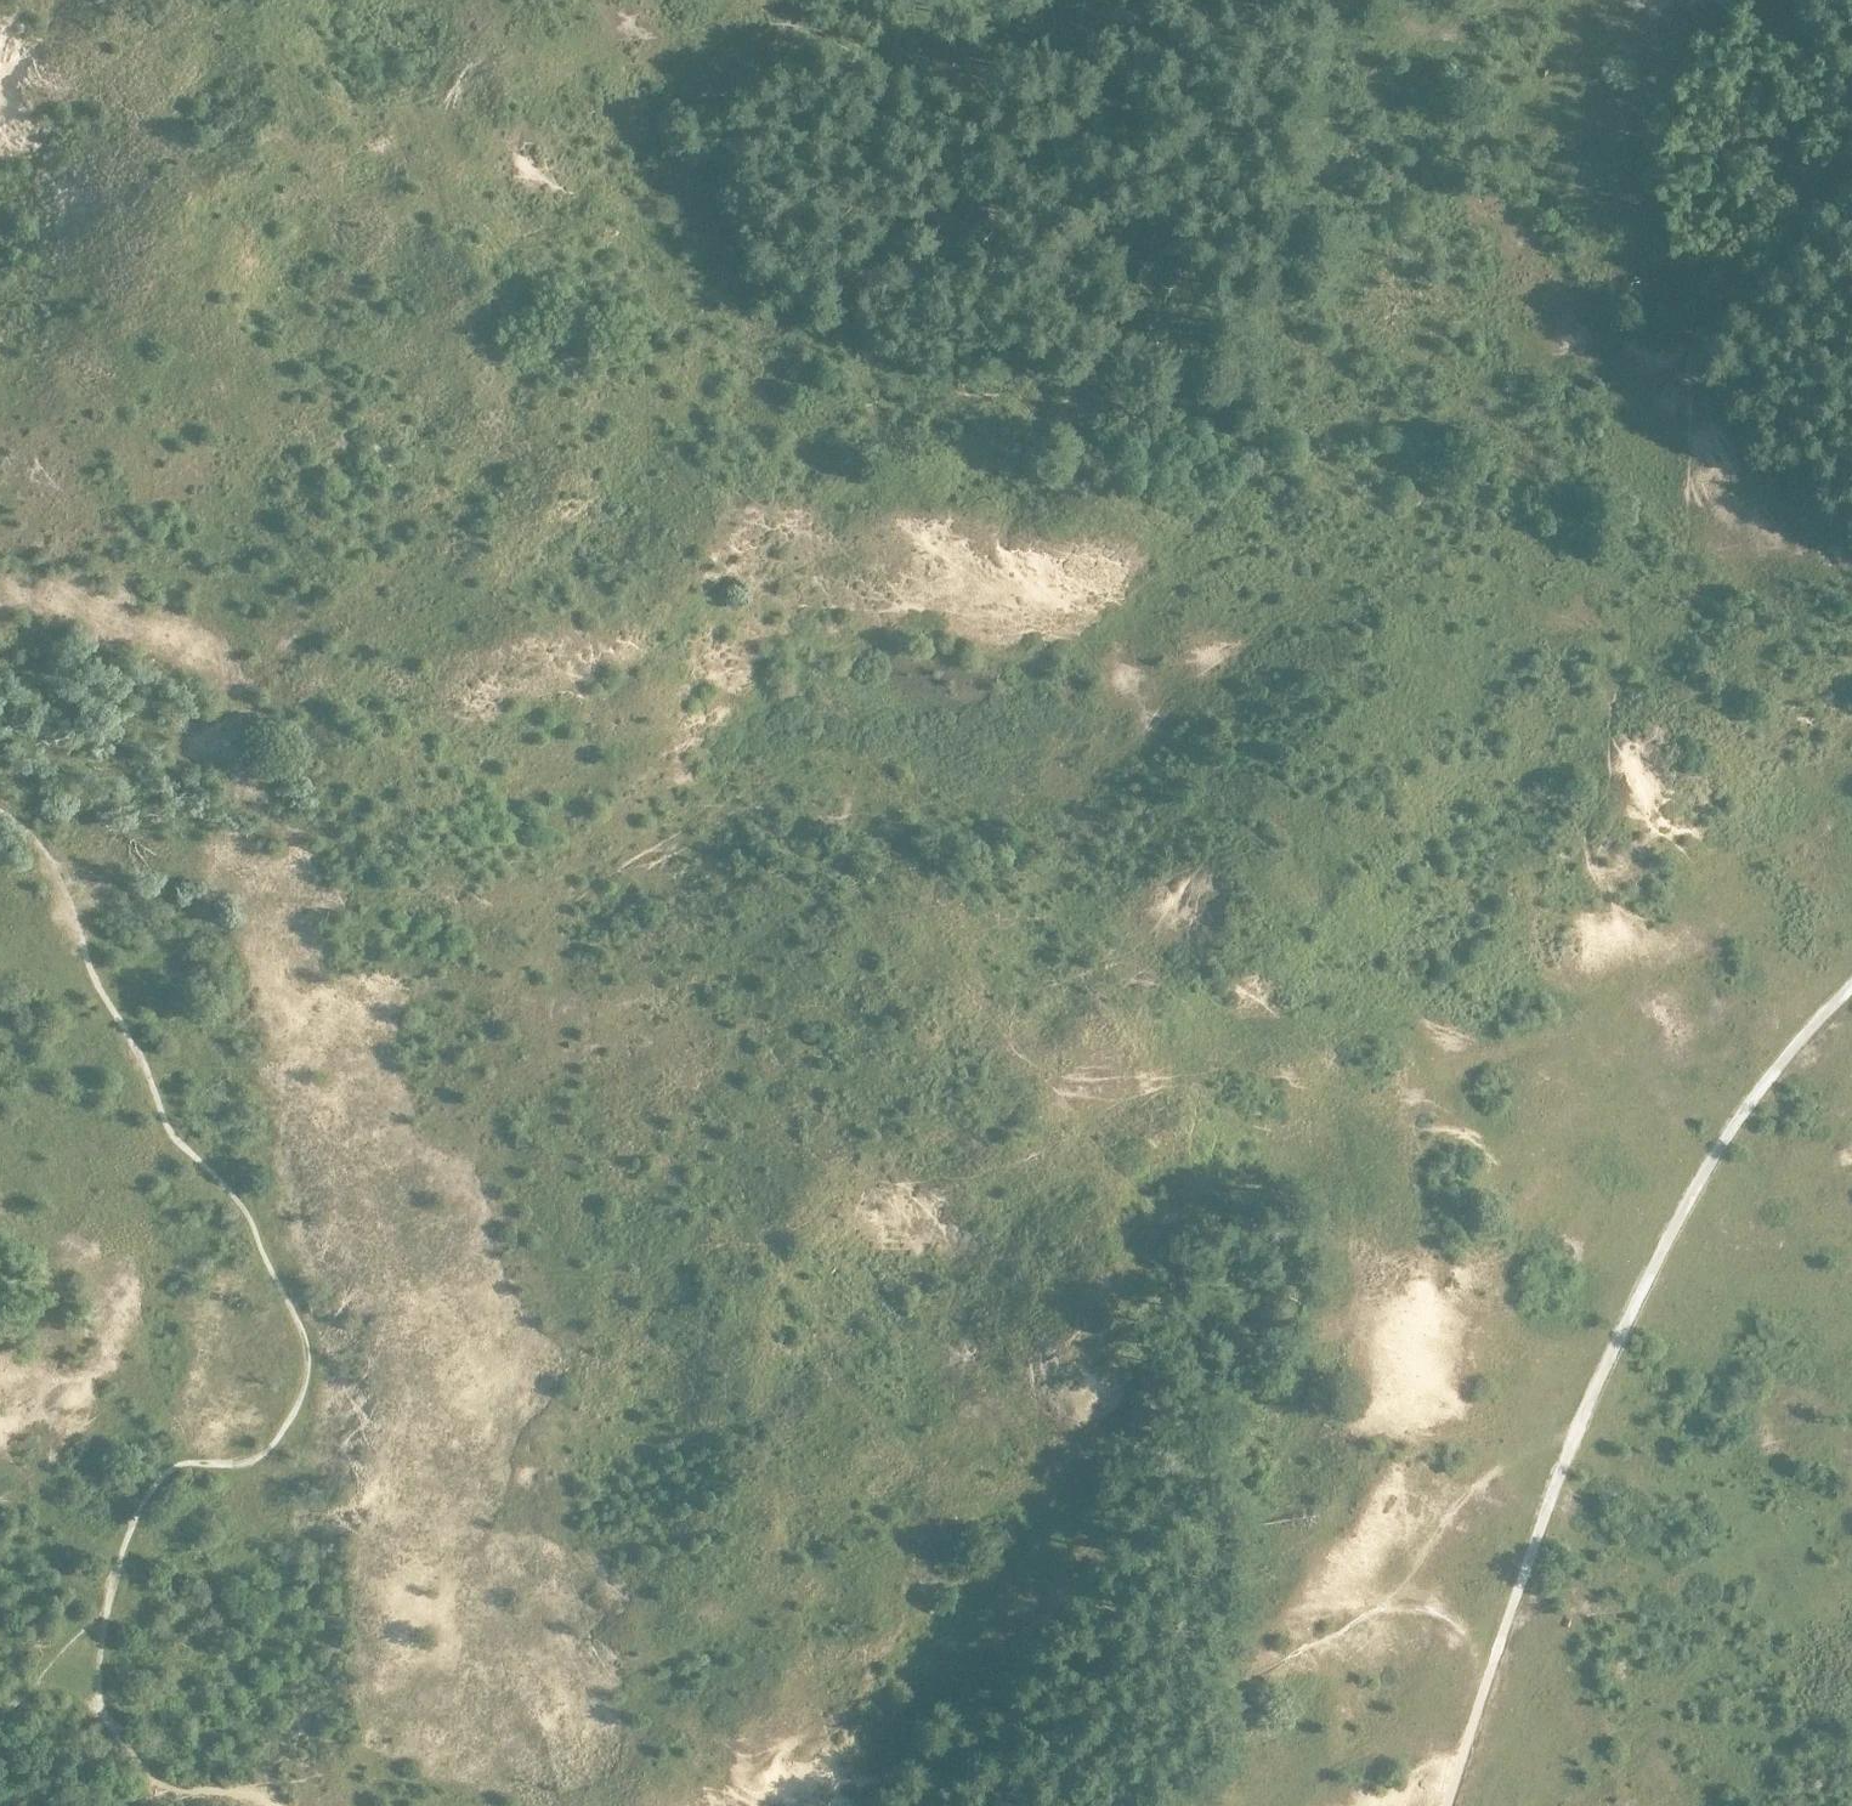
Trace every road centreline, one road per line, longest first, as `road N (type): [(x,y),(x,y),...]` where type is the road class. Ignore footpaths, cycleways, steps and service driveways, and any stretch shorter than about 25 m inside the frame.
road 1 (track): [(1851,985),(1797,1043),(1694,1183),(1567,1454),(1447,1805)]
road 2 (track): [(1733,0),(1851,101)]

